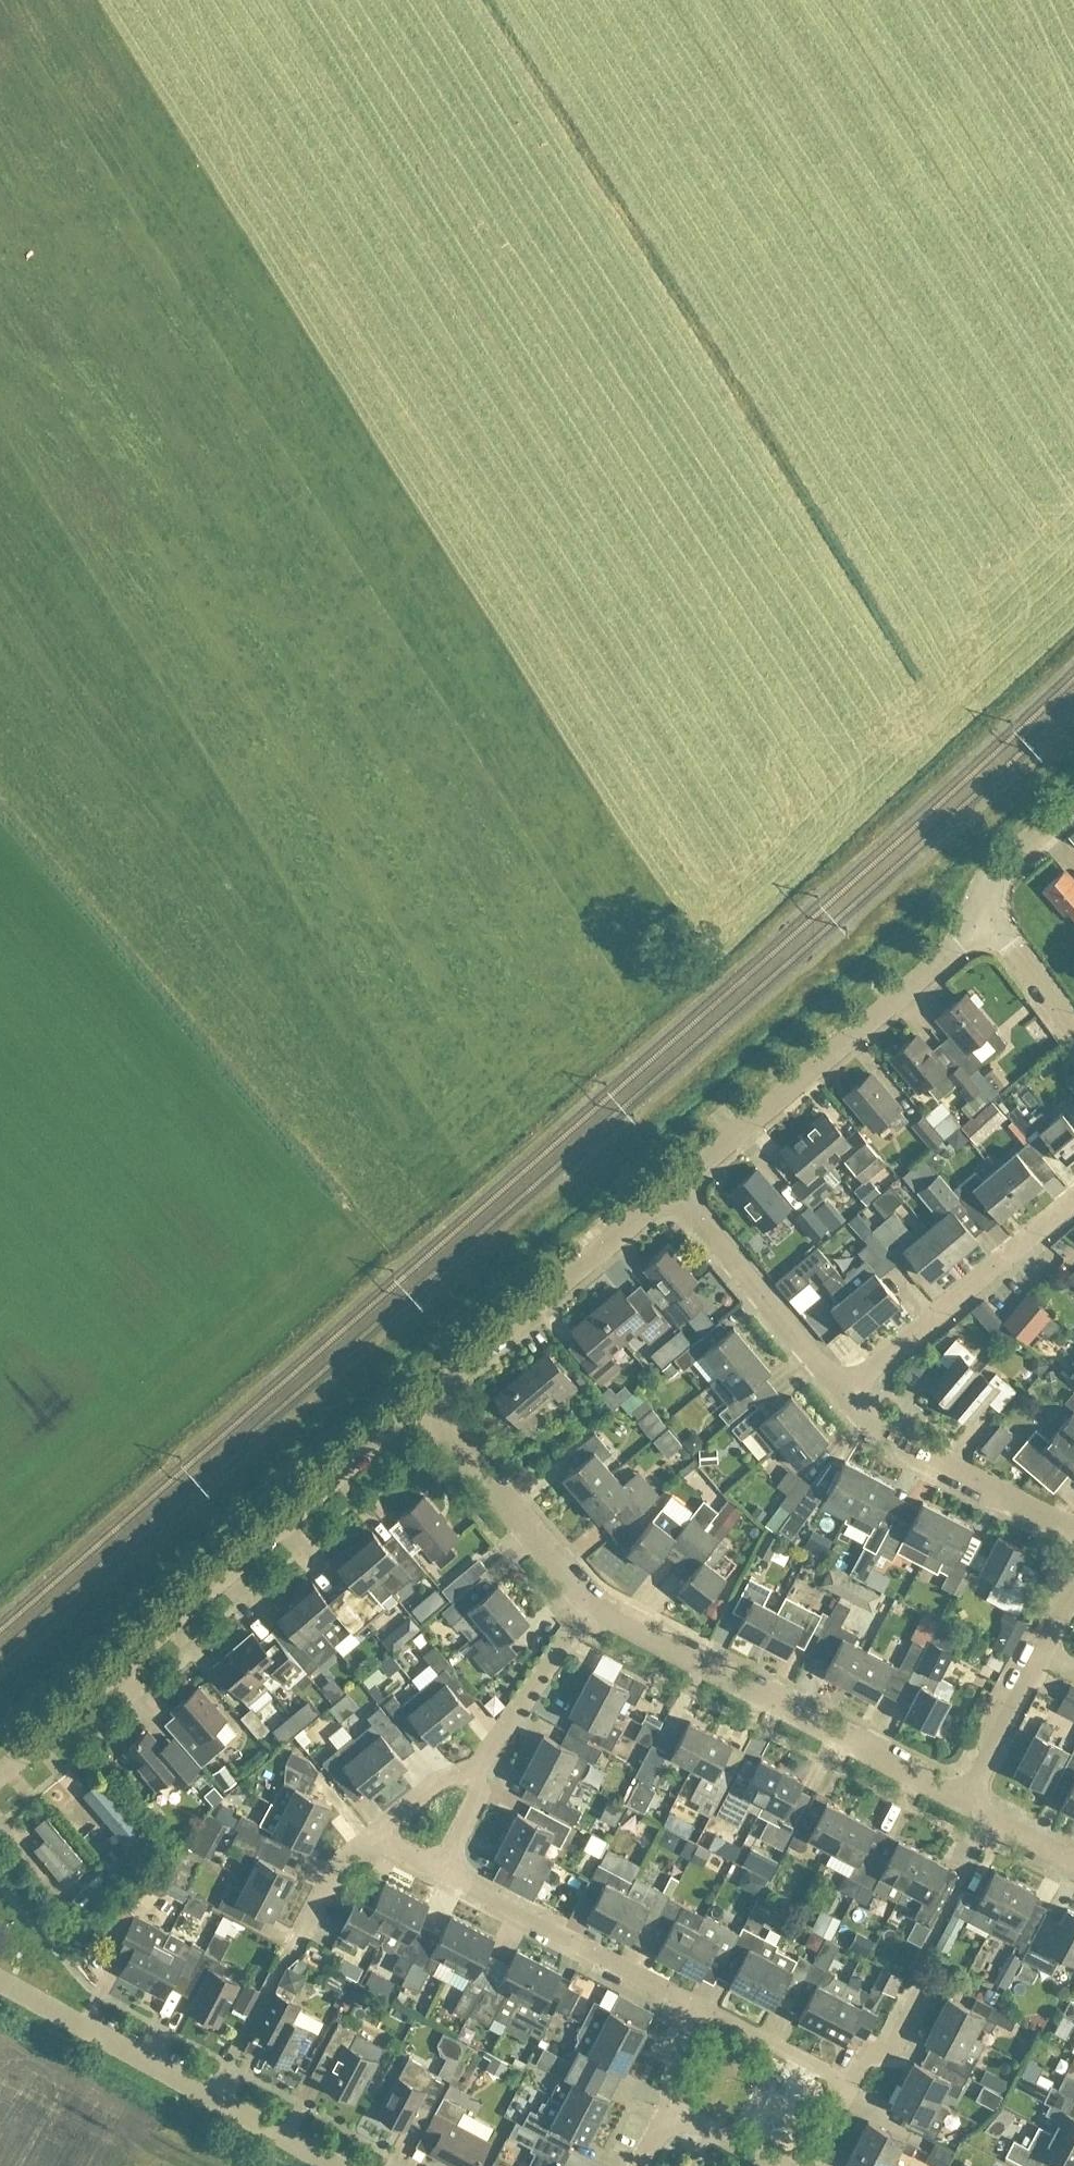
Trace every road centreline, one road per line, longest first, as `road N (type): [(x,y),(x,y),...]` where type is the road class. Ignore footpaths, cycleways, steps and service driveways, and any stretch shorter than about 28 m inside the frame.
road 1 (residential): [(0,1776),(421,1407)]
road 2 (residential): [(966,1804),(592,1610)]
road 3 (residential): [(674,1191),(989,922)]
road 4 (residential): [(332,2165),(211,2093),(0,1987)]
road 5 (residential): [(421,1407),(674,1191)]
road 6 (residential): [(845,1393),(1073,1199)]
road 7 (residential): [(700,2006),(442,1875)]
road 8 (residential): [(1073,1529),(871,1422),(845,1393)]
road 9 (residential): [(592,1610),(421,1407)]
road 10 (residential): [(845,1393),(674,1191)]
road 11 (residential): [(474,1772),(592,1610)]
road 12 (residential): [(852,2084),(700,2006)]
road 13 (residential): [(966,1804),(1043,1655)]
road 14 (residential): [(282,1964),(339,1863),(375,1840)]
road 15 (residential): [(989,922),(985,902),(1002,865),(1073,804)]
road 16 (residential): [(1073,1030),(989,922)]
road 17 (residential): [(852,2084),(867,2056),(896,2046),(928,1986)]
road 18 (residential): [(375,1840),(440,1783),(474,1772)]
road 19 (residential): [(1073,1860),(966,1804)]

